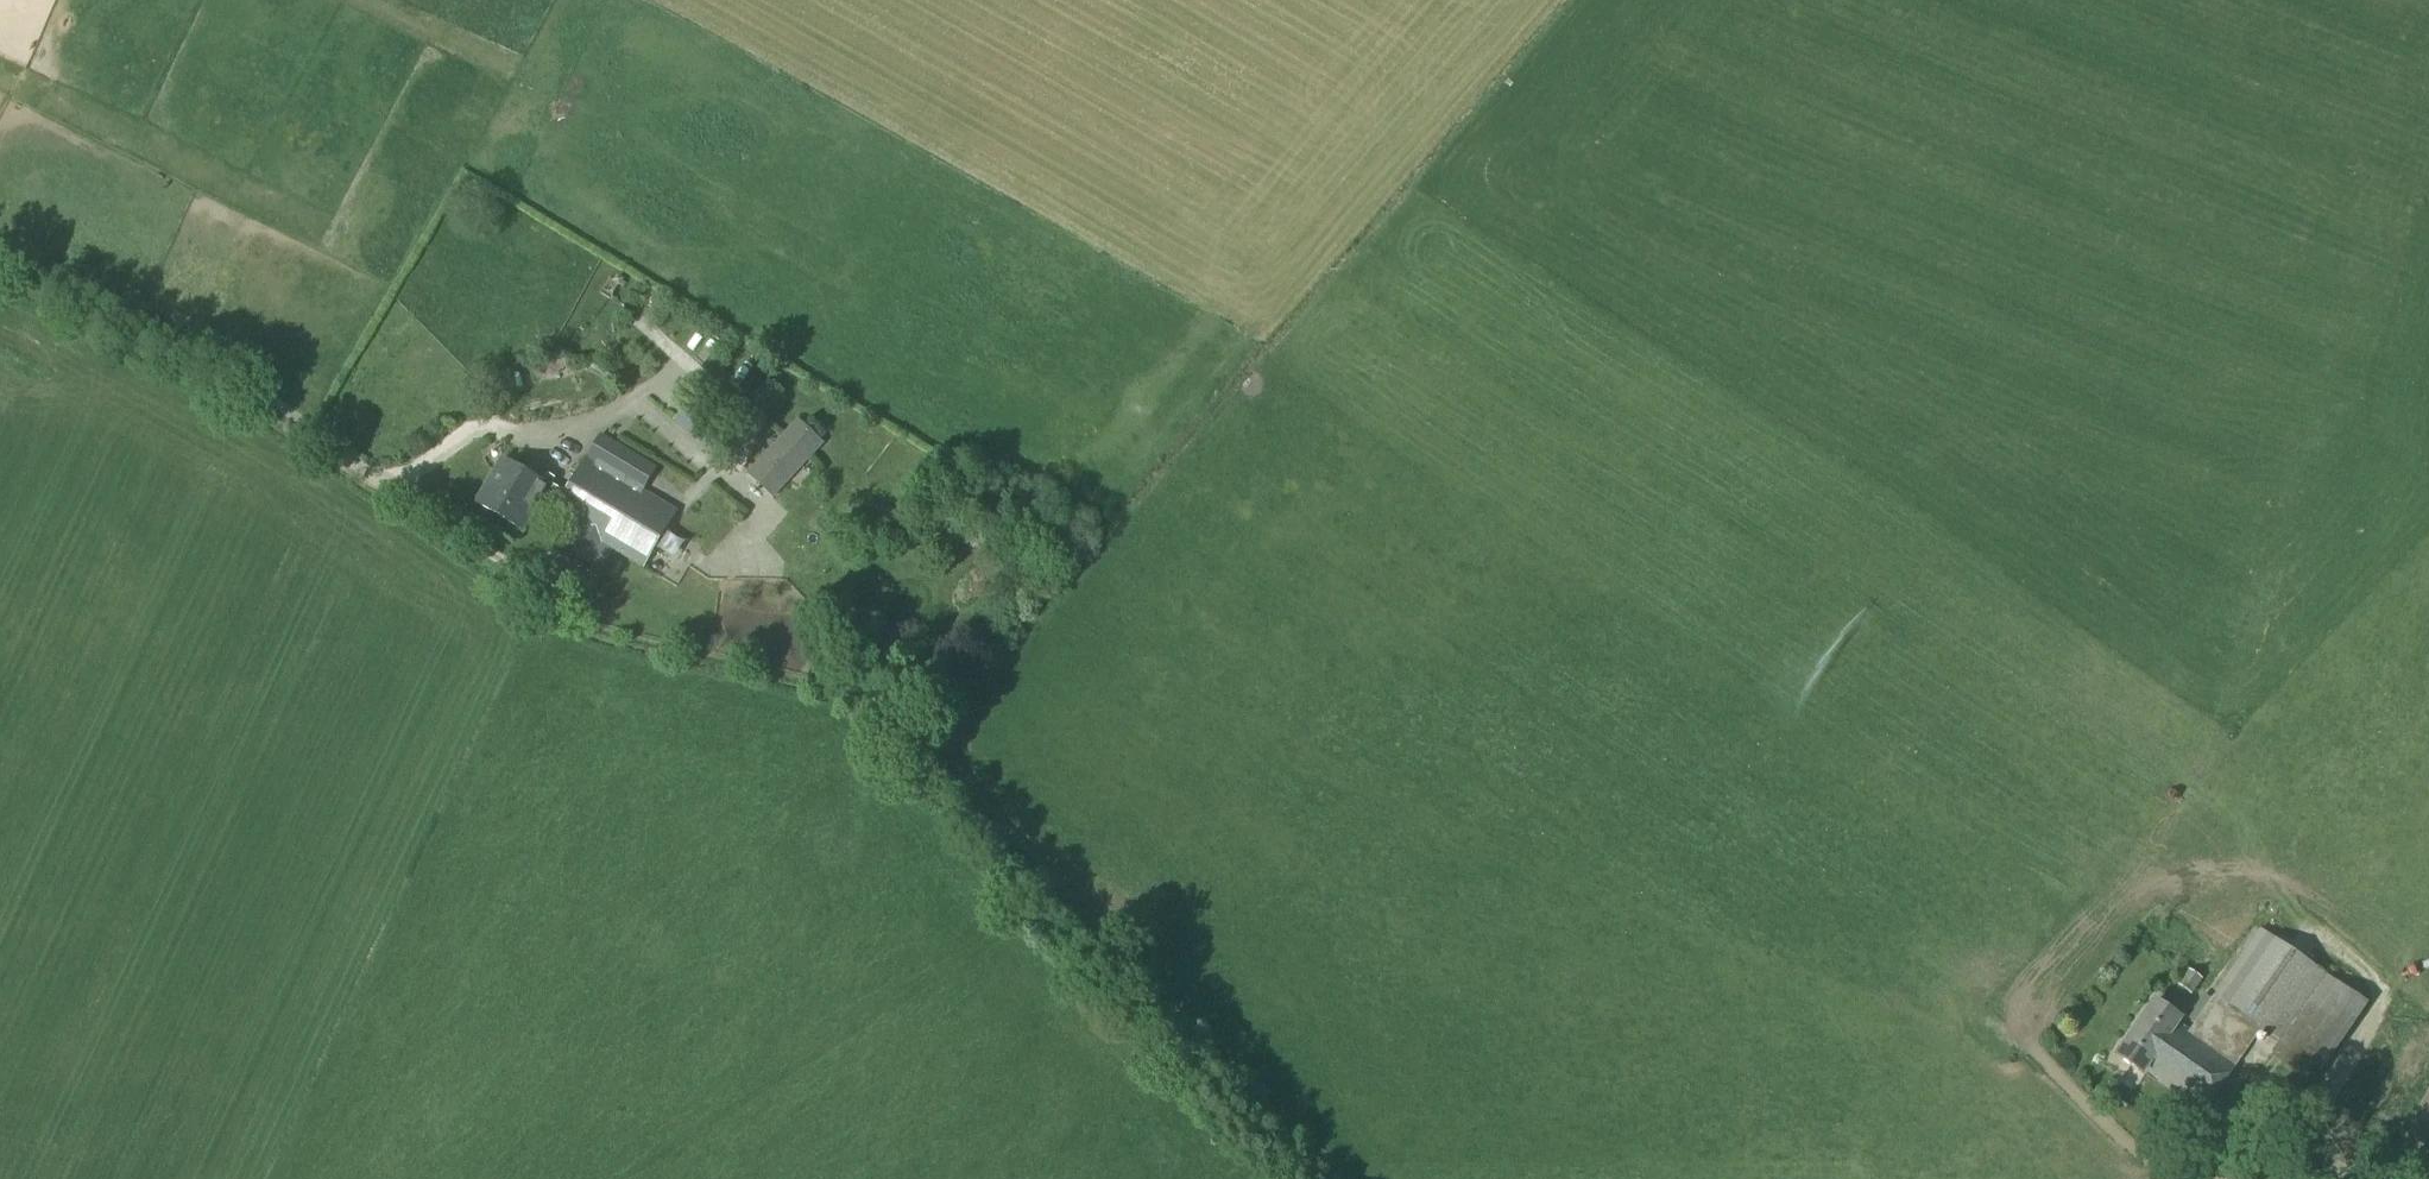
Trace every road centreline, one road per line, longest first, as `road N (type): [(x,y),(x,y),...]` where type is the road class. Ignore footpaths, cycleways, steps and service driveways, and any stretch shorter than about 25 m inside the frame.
road 1 (unclassified): [(0,270),(389,484)]

